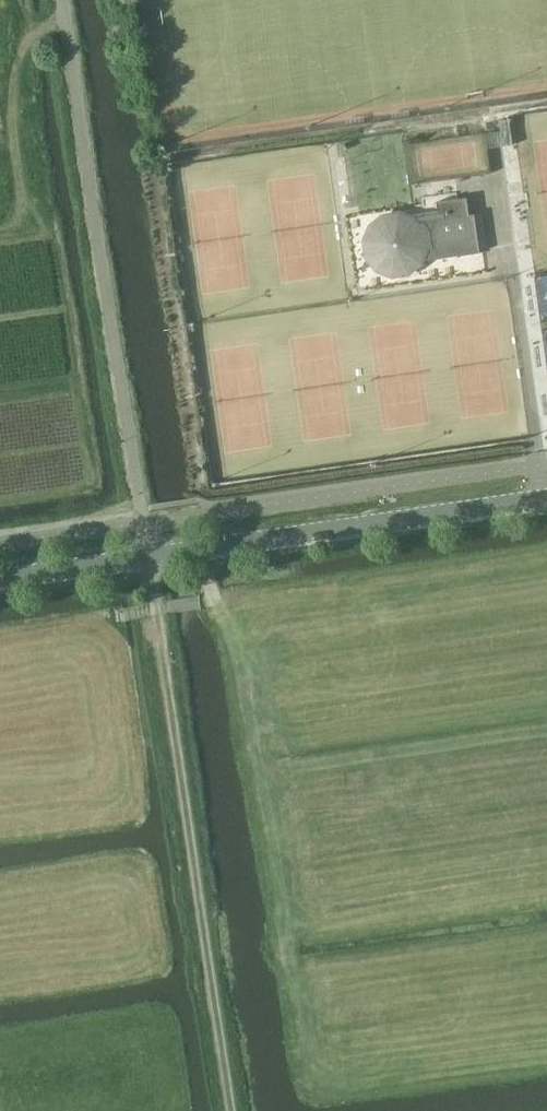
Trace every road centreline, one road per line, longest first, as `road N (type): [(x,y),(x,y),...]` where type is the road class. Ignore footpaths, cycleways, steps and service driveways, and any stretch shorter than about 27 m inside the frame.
road 1 (unclassified): [(150,556),(64,0)]
road 2 (track): [(231,1110),(150,556)]
road 3 (tertiary): [(150,556),(546,498)]
road 4 (track): [(0,237),(32,224),(13,47),(28,32),(68,23)]
road 5 (tertiary): [(0,578),(150,556)]

